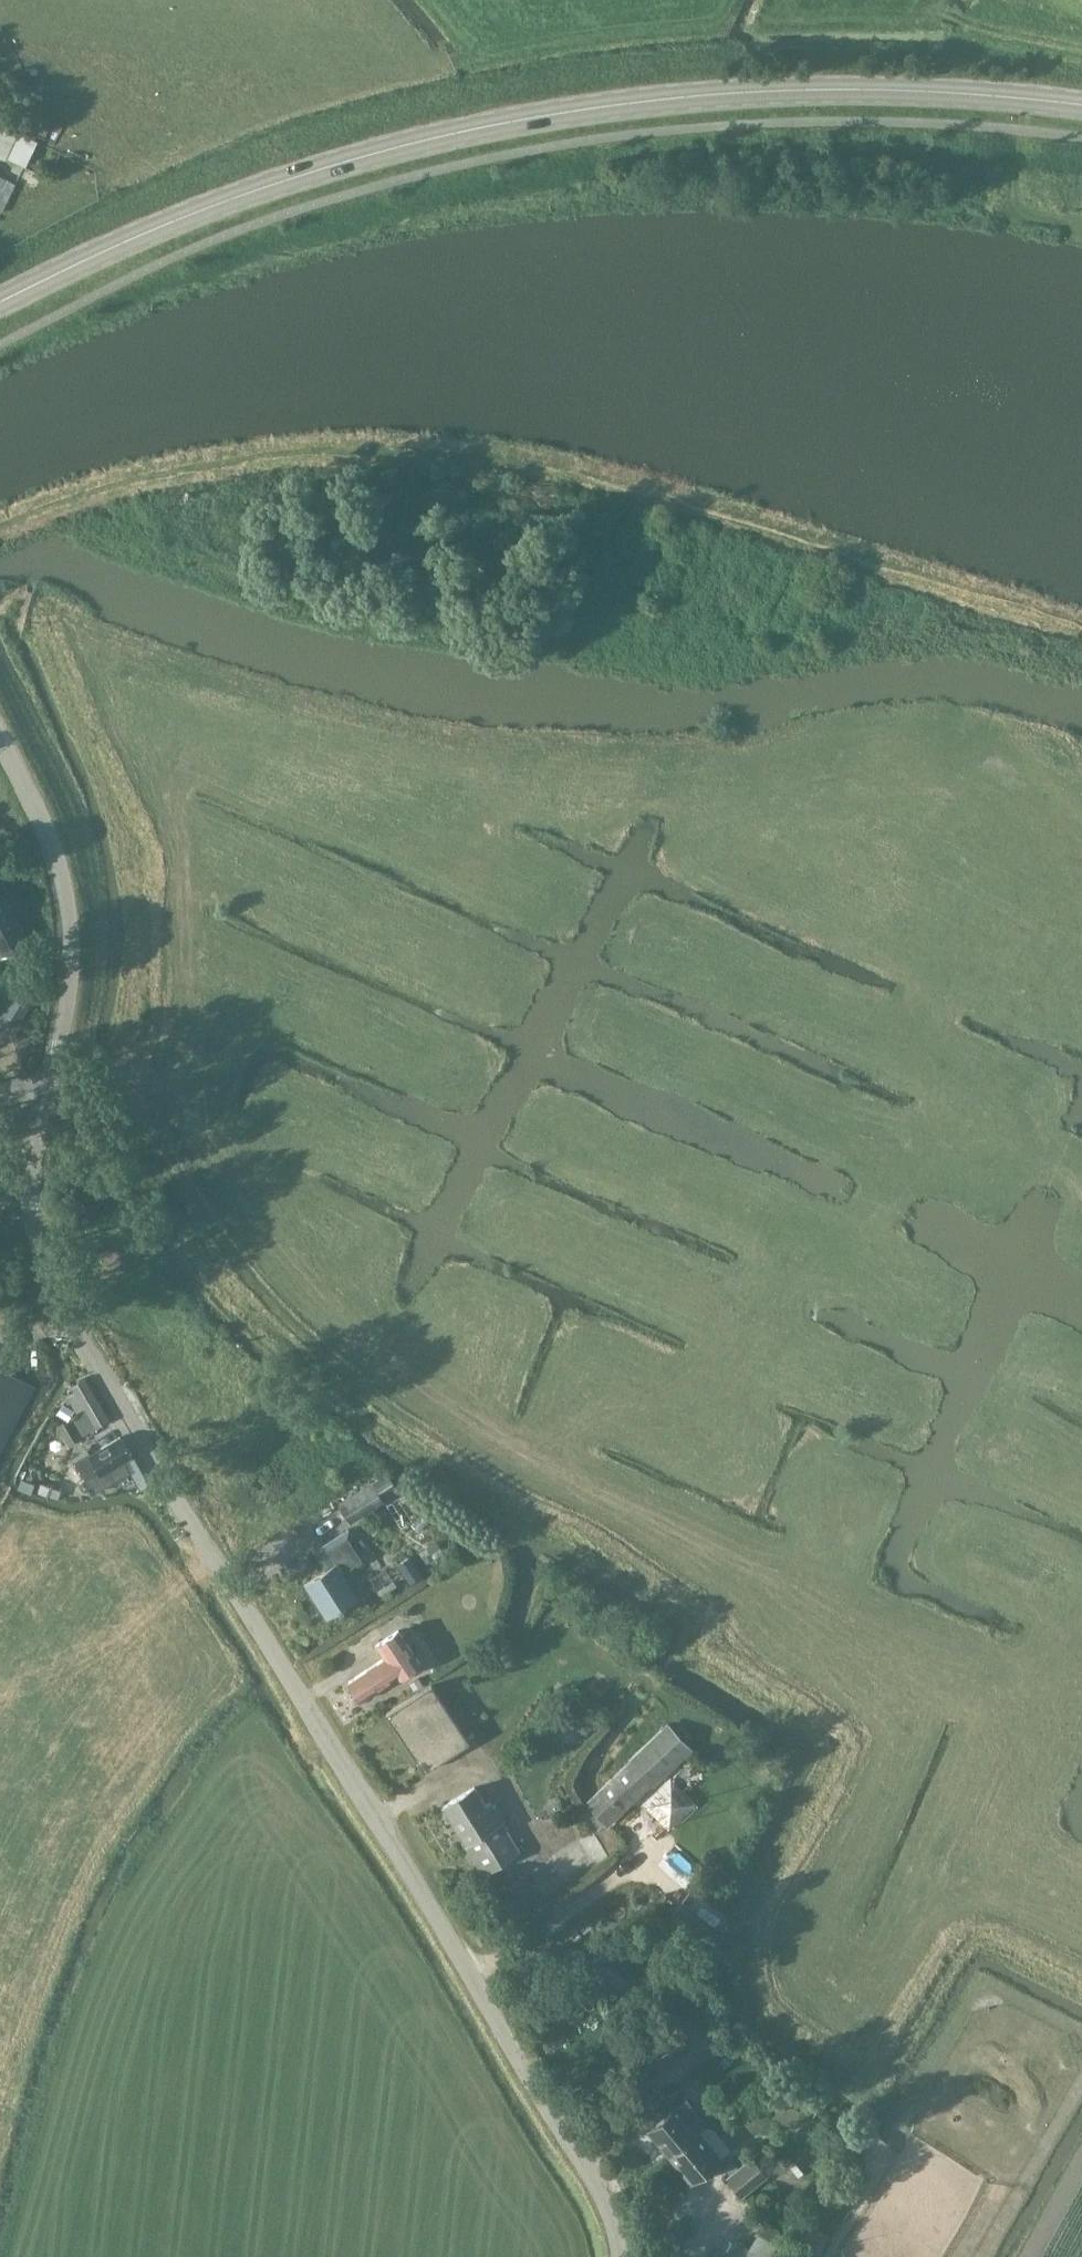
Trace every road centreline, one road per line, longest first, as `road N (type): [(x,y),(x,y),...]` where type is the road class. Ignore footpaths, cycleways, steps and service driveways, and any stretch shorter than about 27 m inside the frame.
road 1 (tertiary): [(619,2256),(593,2182),(61,1310),(40,1252),(30,1168)]
road 2 (primary): [(0,300),(242,196),(560,113),(815,93),(1081,107)]
road 3 (tertiary): [(30,1168),(64,1000),(67,932),(49,841),(0,741)]

